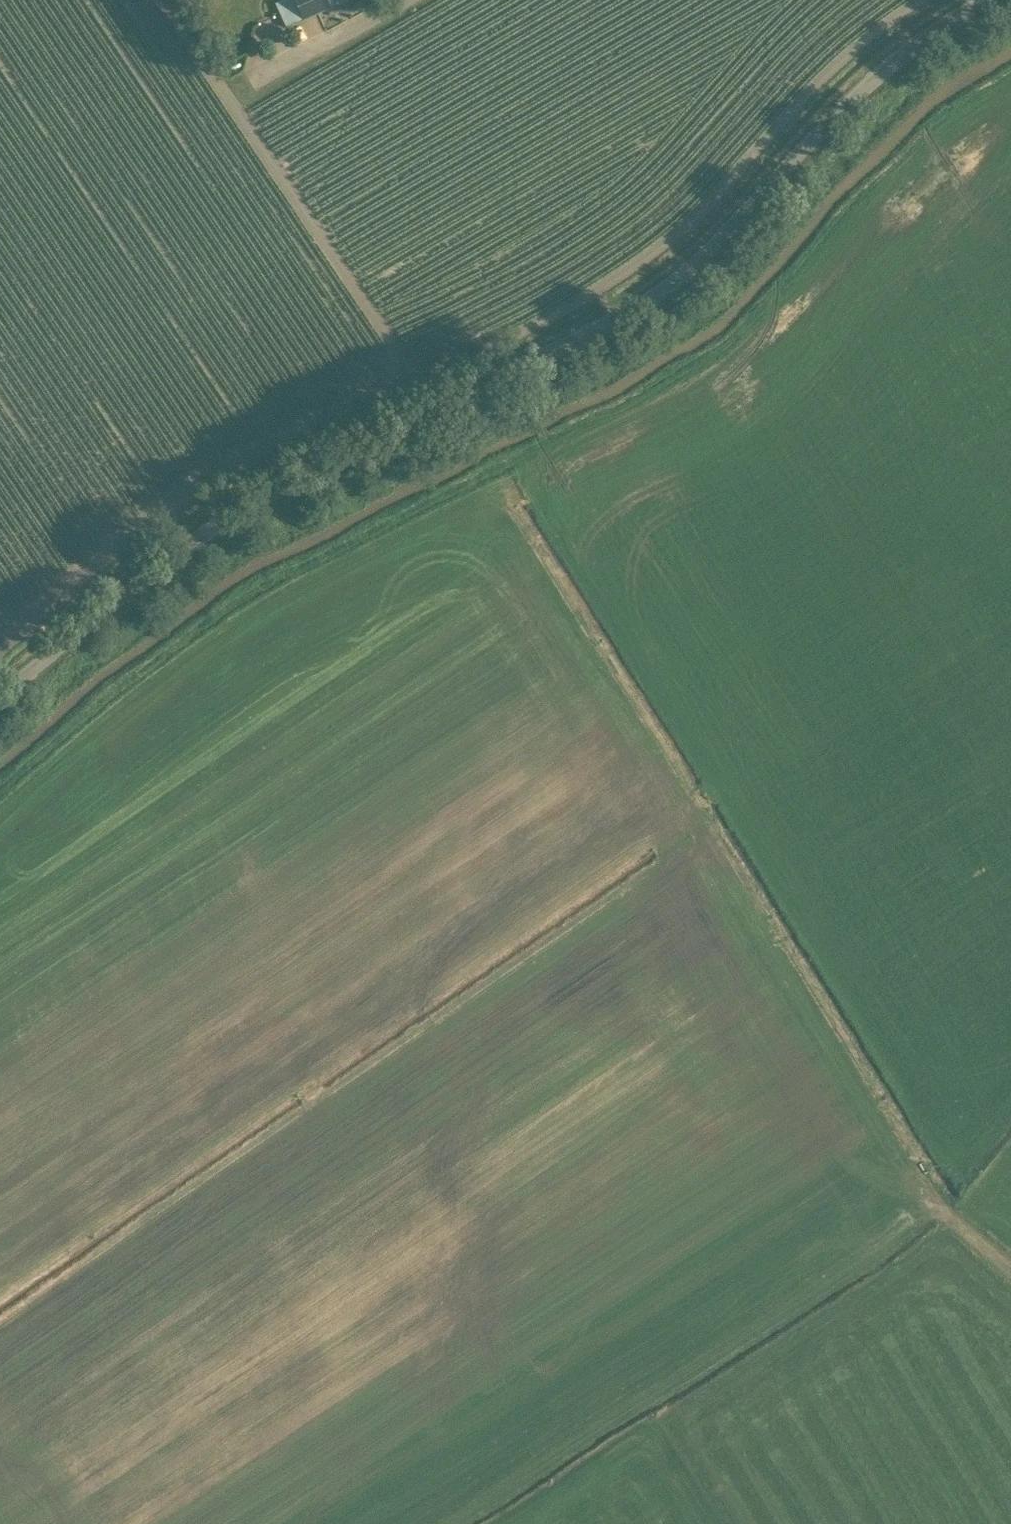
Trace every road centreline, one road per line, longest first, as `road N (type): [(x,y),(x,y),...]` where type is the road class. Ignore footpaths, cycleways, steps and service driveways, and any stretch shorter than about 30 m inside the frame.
road 1 (unclassified): [(0,695),(208,530),(686,273),(866,87),(914,44),(991,0)]
road 2 (track): [(292,61),(401,0)]

